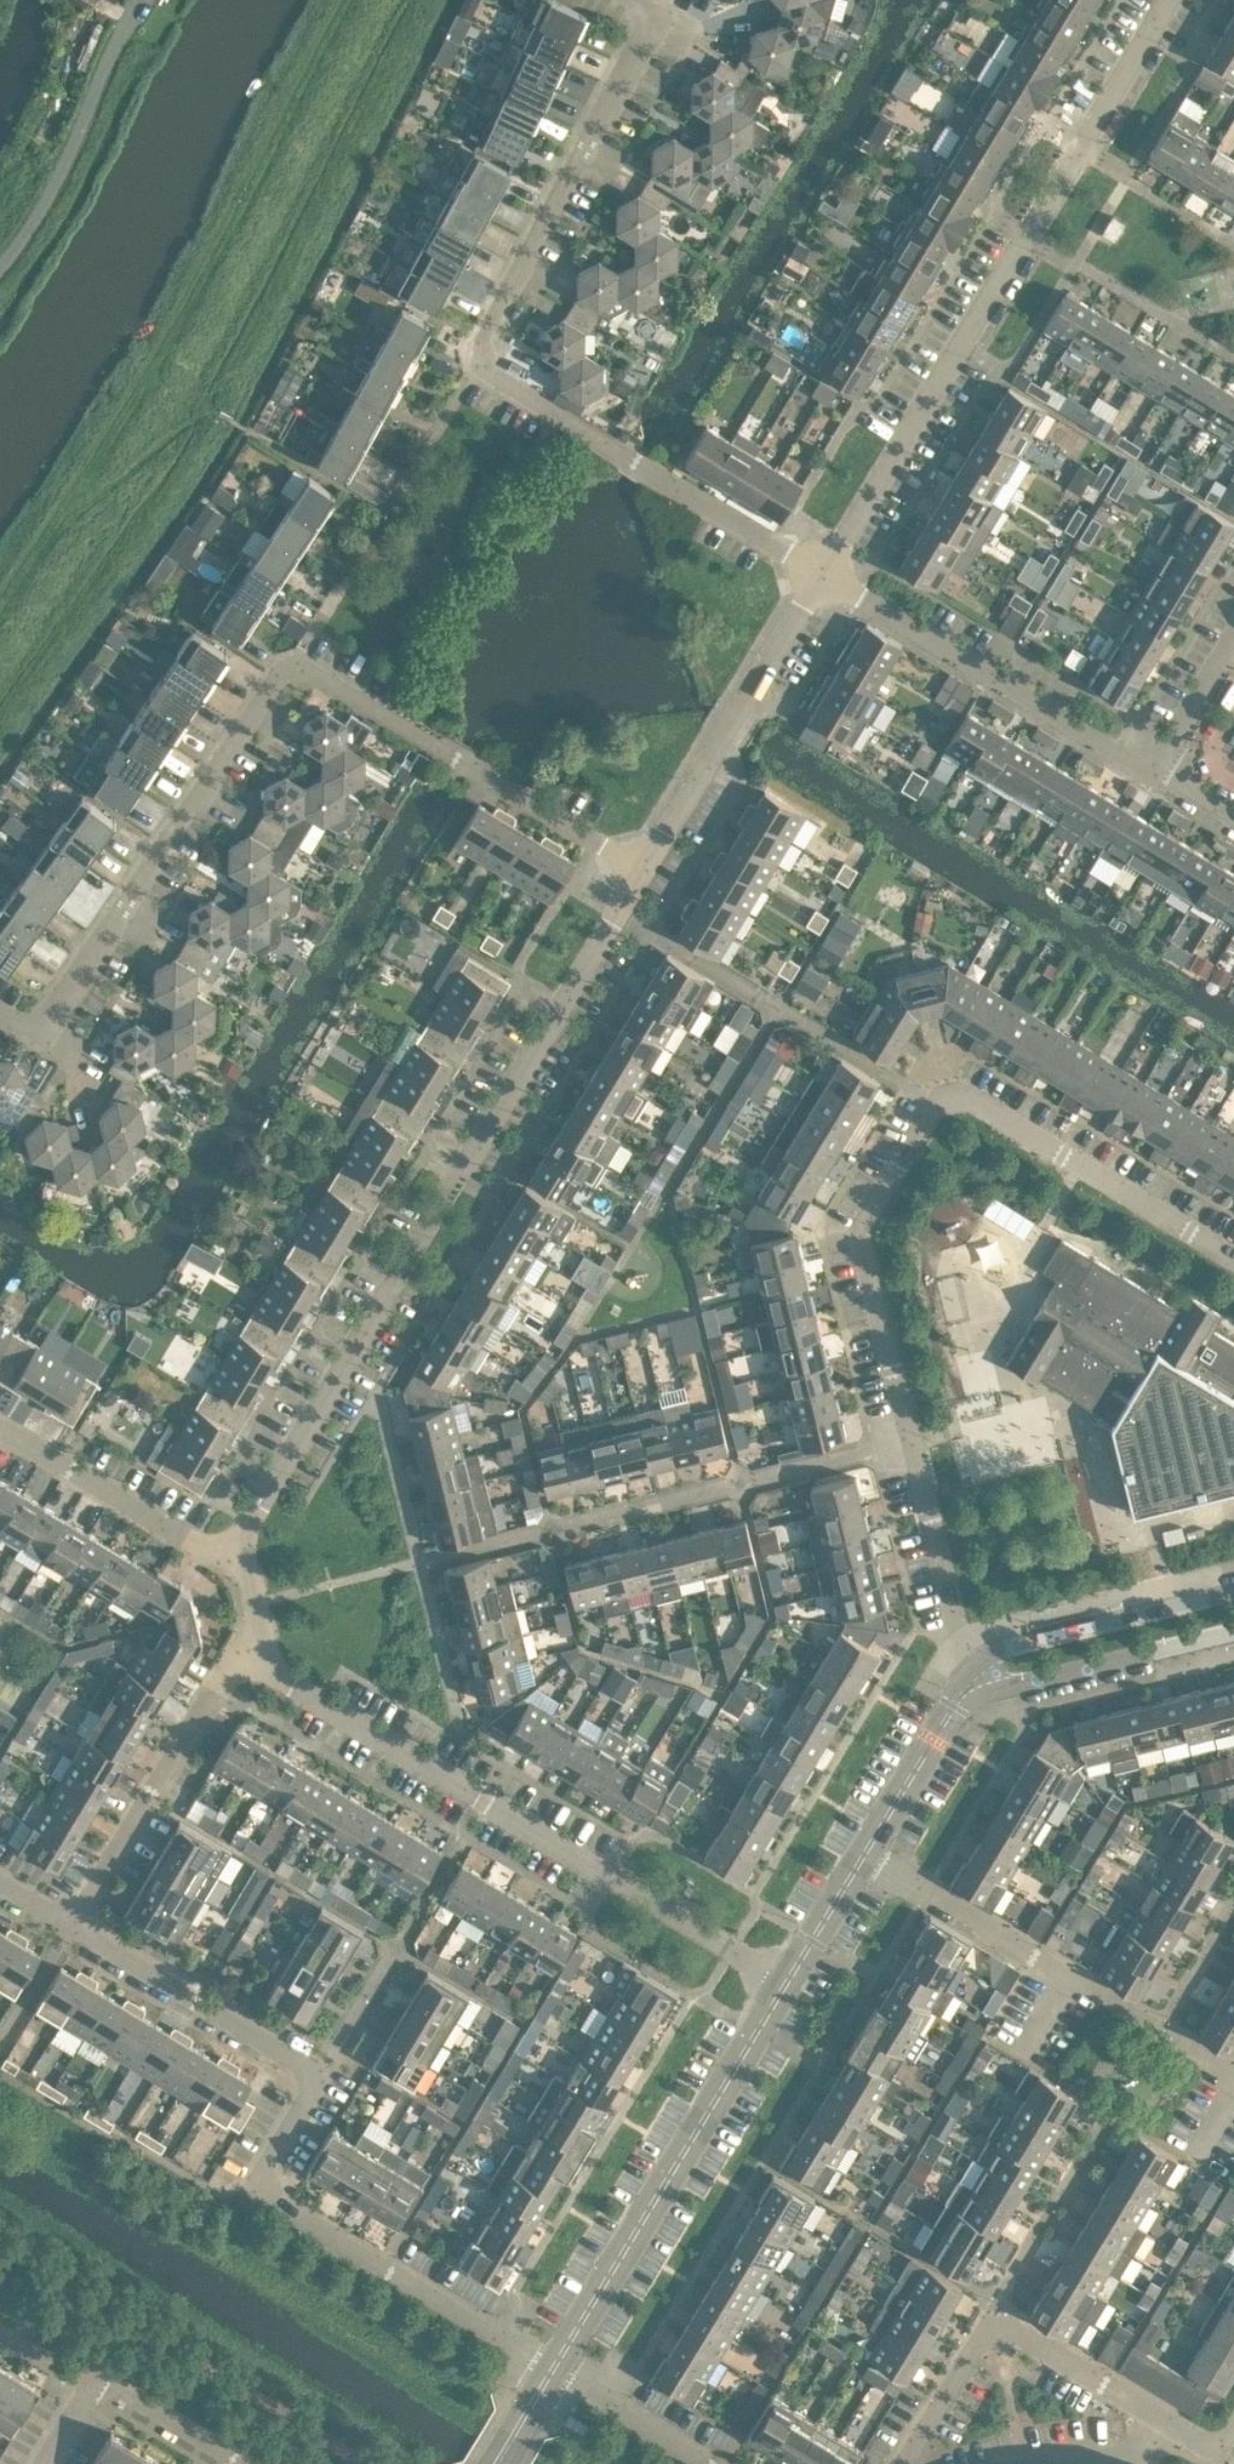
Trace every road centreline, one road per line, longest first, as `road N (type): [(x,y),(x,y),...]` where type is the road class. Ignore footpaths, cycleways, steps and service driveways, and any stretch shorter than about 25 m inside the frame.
road 1 (residential): [(974,1685),(862,1234),(902,1163),(940,1104),(965,1095),(1233,1260)]
road 2 (residential): [(0,1009),(41,1029),(295,660),(644,868)]
road 3 (residential): [(823,572),(484,372),(480,343),(665,15),(641,0)]
road 4 (residential): [(247,1556),(250,1524),(644,868)]
road 5 (residential): [(555,2365),(257,2189),(323,2074),(71,1924)]
road 6 (residential): [(823,572),(1166,0)]
road 7 (residential): [(790,1985),(252,1657)]
road 8 (tertiary): [(555,2365),(790,1985)]
road 9 (residential): [(911,2463),(992,2319),(1190,2437)]
road 10 (residential): [(1147,773),(823,572)]
road 11 (residential): [(644,868),(823,572)]
road 12 (residential): [(71,1924),(213,1688),(252,1657)]
road 13 (unclassified): [(0,266),(65,172),(119,34),(143,0)]
road 14 (tertiary): [(1233,1592),(1000,1646),(974,1685)]
road 15 (residential): [(247,1556),(197,1543),(0,1425)]
road 16 (residential): [(243,2463),(97,2380),(43,2463)]
road 17 (tertiary): [(974,1685),(1021,1684),(1233,1631)]
road 18 (residential): [(1072,1979),(866,1856)]
road 19 (tertiary): [(866,1856),(974,1685)]
road 20 (residential): [(1233,2082),(1072,1979)]
road 21 (residential): [(549,2376),(702,2463)]
road 22 (residential): [(1029,2463),(1190,2437)]
road 23 (tertiary): [(790,1985),(866,1856)]
road 24 (residential): [(1151,768),(1233,646)]

